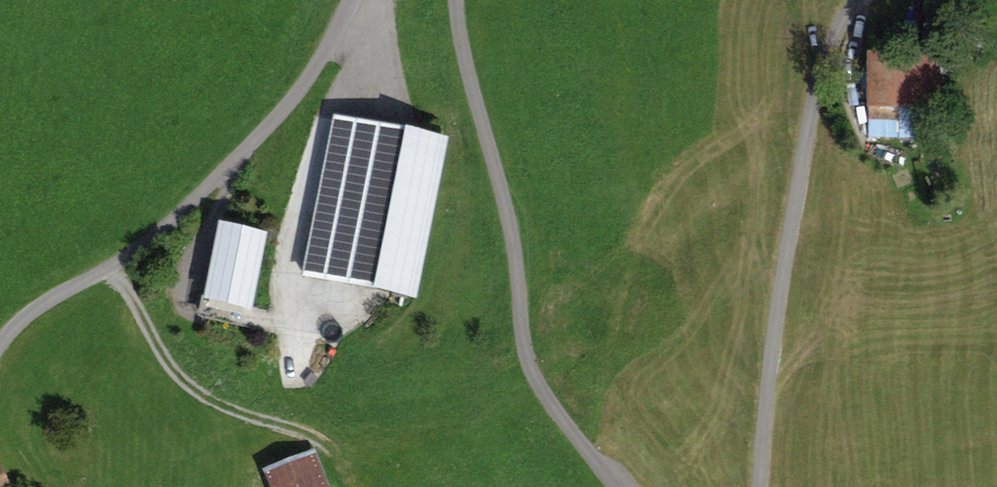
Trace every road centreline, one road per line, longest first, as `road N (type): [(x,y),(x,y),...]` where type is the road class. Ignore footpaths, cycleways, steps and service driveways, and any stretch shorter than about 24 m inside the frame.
road 1 (unclassified): [(465,0),(511,200),(537,384),(623,486)]
road 2 (unclassified): [(0,366),(41,314),(123,273),(233,185),(342,43),(360,0)]
road 3 (unclassified): [(761,486),(787,276),(831,63),(864,0)]
road 4 (track): [(385,486),(371,457),(308,425),(213,396),(123,273)]

